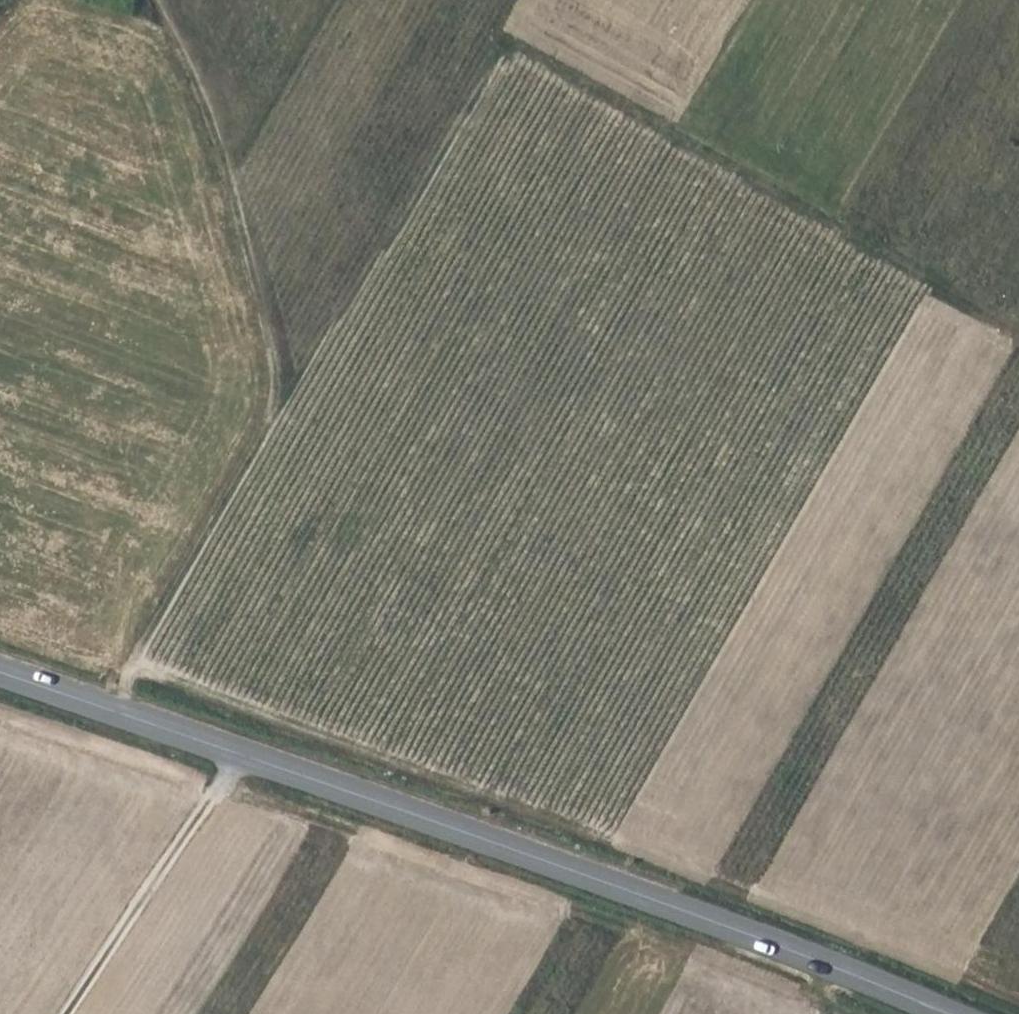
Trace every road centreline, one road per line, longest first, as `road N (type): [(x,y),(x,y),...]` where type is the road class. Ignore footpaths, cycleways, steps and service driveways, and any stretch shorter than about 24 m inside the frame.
road 1 (secondary): [(0,673),(706,918),(949,1013)]
road 2 (track): [(70,1013),(235,753)]

